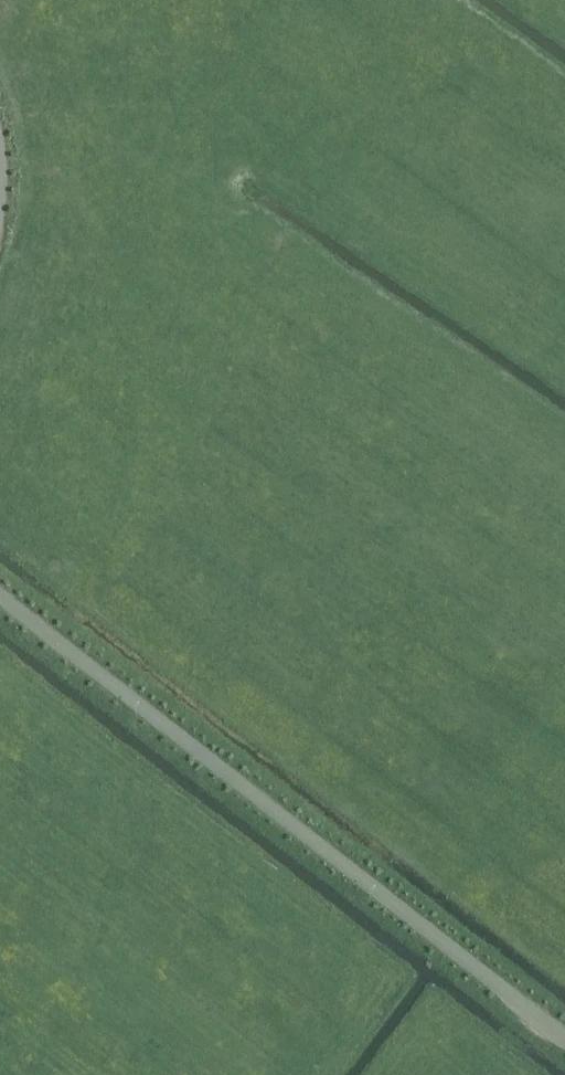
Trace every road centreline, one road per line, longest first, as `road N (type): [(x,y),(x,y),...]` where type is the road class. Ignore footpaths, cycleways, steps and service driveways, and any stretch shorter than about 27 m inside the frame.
road 1 (unclassified): [(564,1040),(0,596)]

